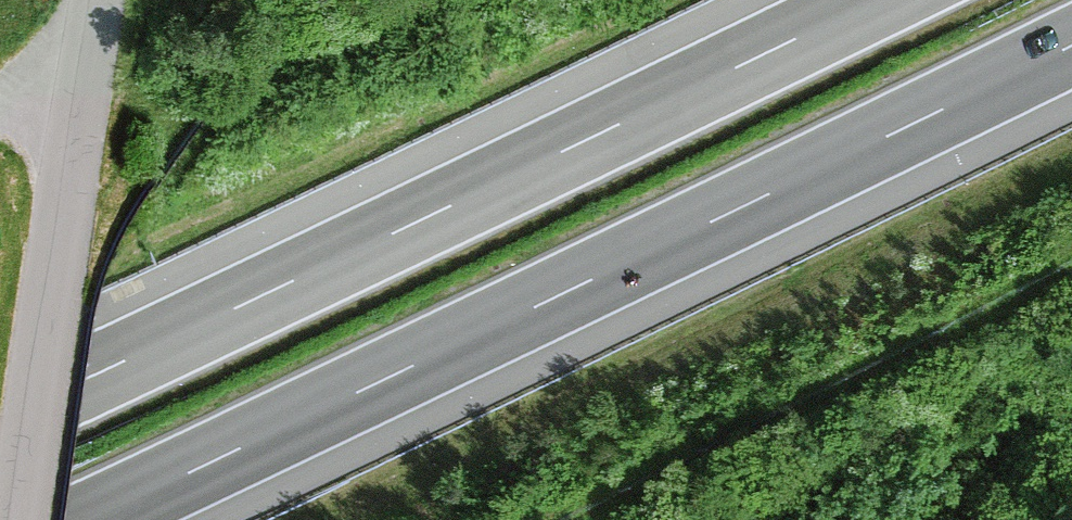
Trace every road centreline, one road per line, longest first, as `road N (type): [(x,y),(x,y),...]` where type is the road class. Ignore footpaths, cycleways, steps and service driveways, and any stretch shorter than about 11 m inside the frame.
road 1 (motorway): [(87,519),(1071,46)]
road 2 (motorway): [(876,0),(0,419)]
road 3 (unclassified): [(100,0),(20,519)]

